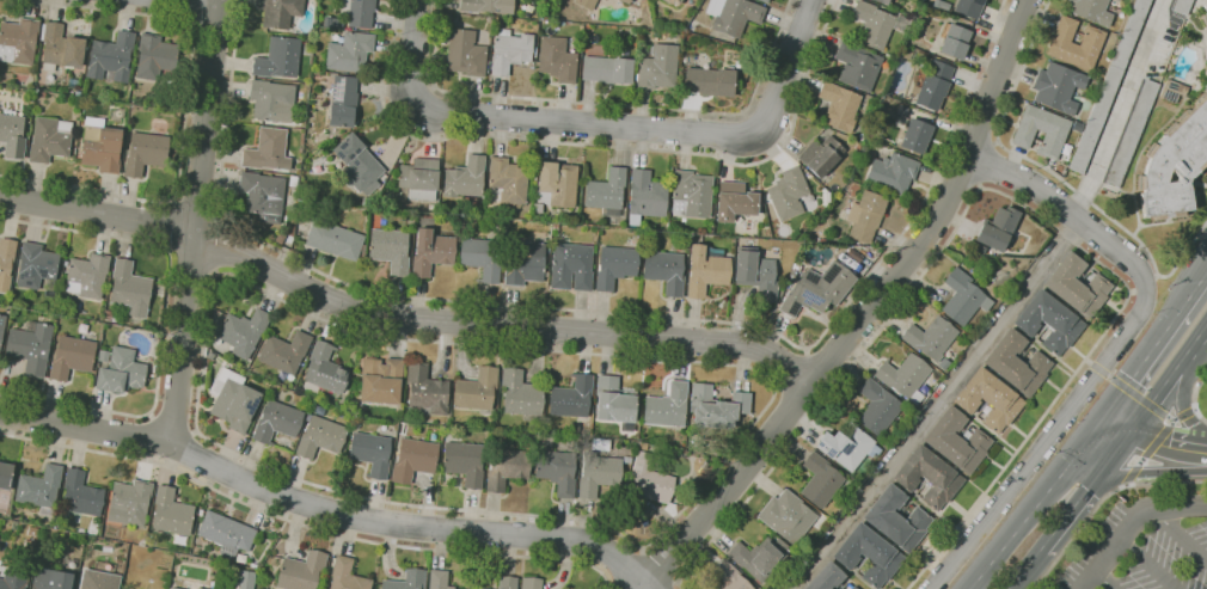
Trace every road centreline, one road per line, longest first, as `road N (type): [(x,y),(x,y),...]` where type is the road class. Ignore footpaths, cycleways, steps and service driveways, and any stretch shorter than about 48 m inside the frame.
road 1 (residential): [(810,387),(761,349),(739,344),(385,315),(172,227),(0,196)]
road 2 (residential): [(1030,0),(919,246),(642,588)]
road 3 (residential): [(651,588),(570,538),(320,511),(173,442),(0,411)]
road 4 (residential): [(810,0),(770,110),(734,136),(436,113),(413,100)]
road 5 (residential): [(219,0),(173,442)]
road 6 (residential): [(1148,292),(1147,309),(929,588)]
road 7 (residential): [(966,154),(1029,183),(1146,275),(1148,292)]
road 8 (primary): [(1101,419),(969,588)]
road 9 (primary): [(1175,318),(1101,419)]

